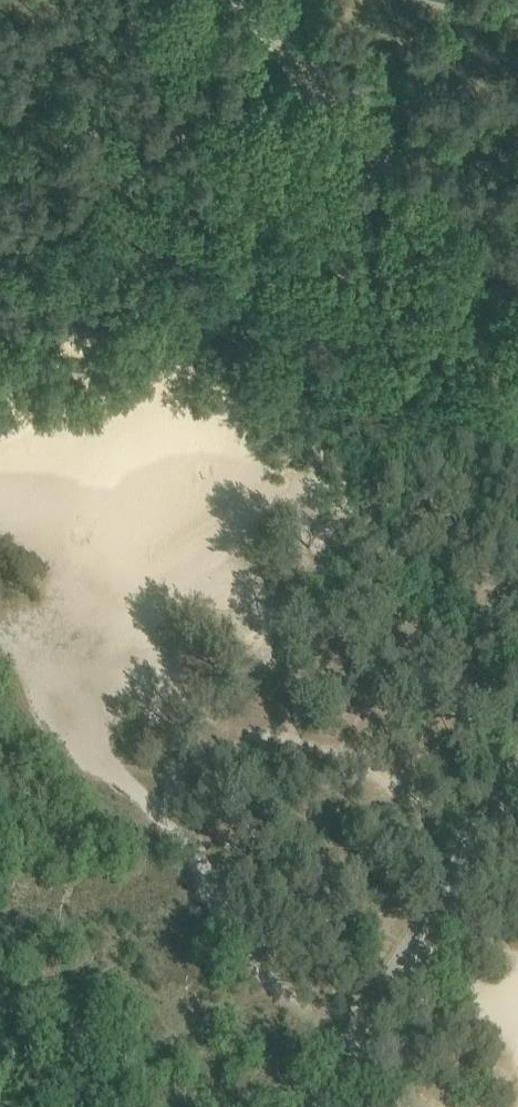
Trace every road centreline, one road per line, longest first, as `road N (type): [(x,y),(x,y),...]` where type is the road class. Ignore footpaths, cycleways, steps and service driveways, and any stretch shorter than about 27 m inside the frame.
road 1 (track): [(260,290),(209,503),(65,705)]
road 2 (track): [(356,1022),(65,705)]
road 3 (track): [(0,448),(114,406),(180,363),(260,290)]

